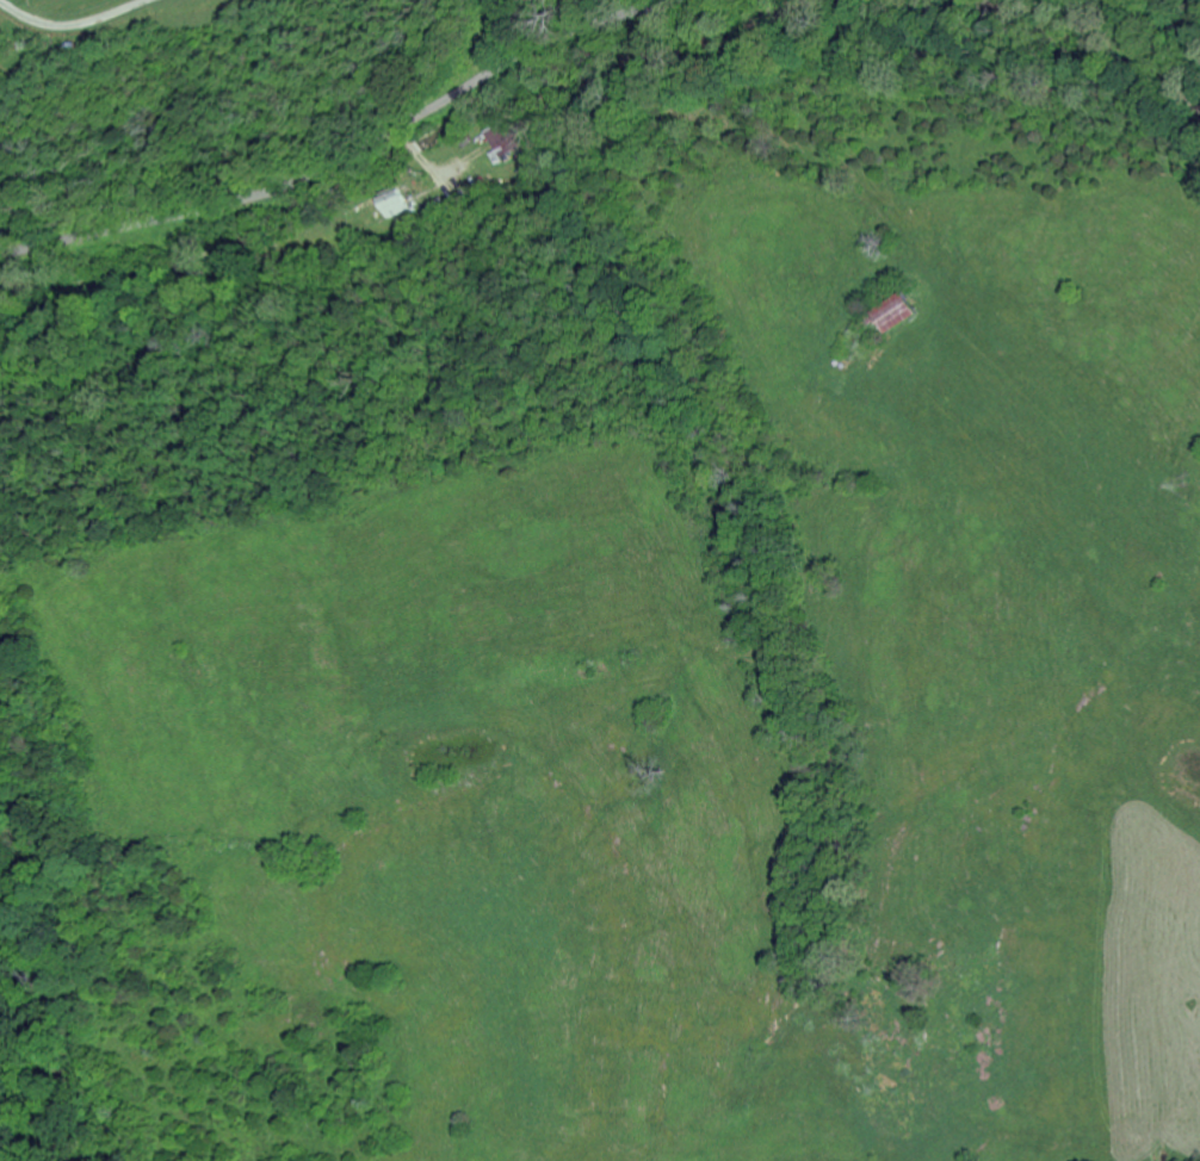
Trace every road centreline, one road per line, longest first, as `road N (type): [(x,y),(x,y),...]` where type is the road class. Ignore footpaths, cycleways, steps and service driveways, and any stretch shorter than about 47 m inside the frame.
road 1 (residential): [(0,254),(287,188),(549,41),(675,0)]

